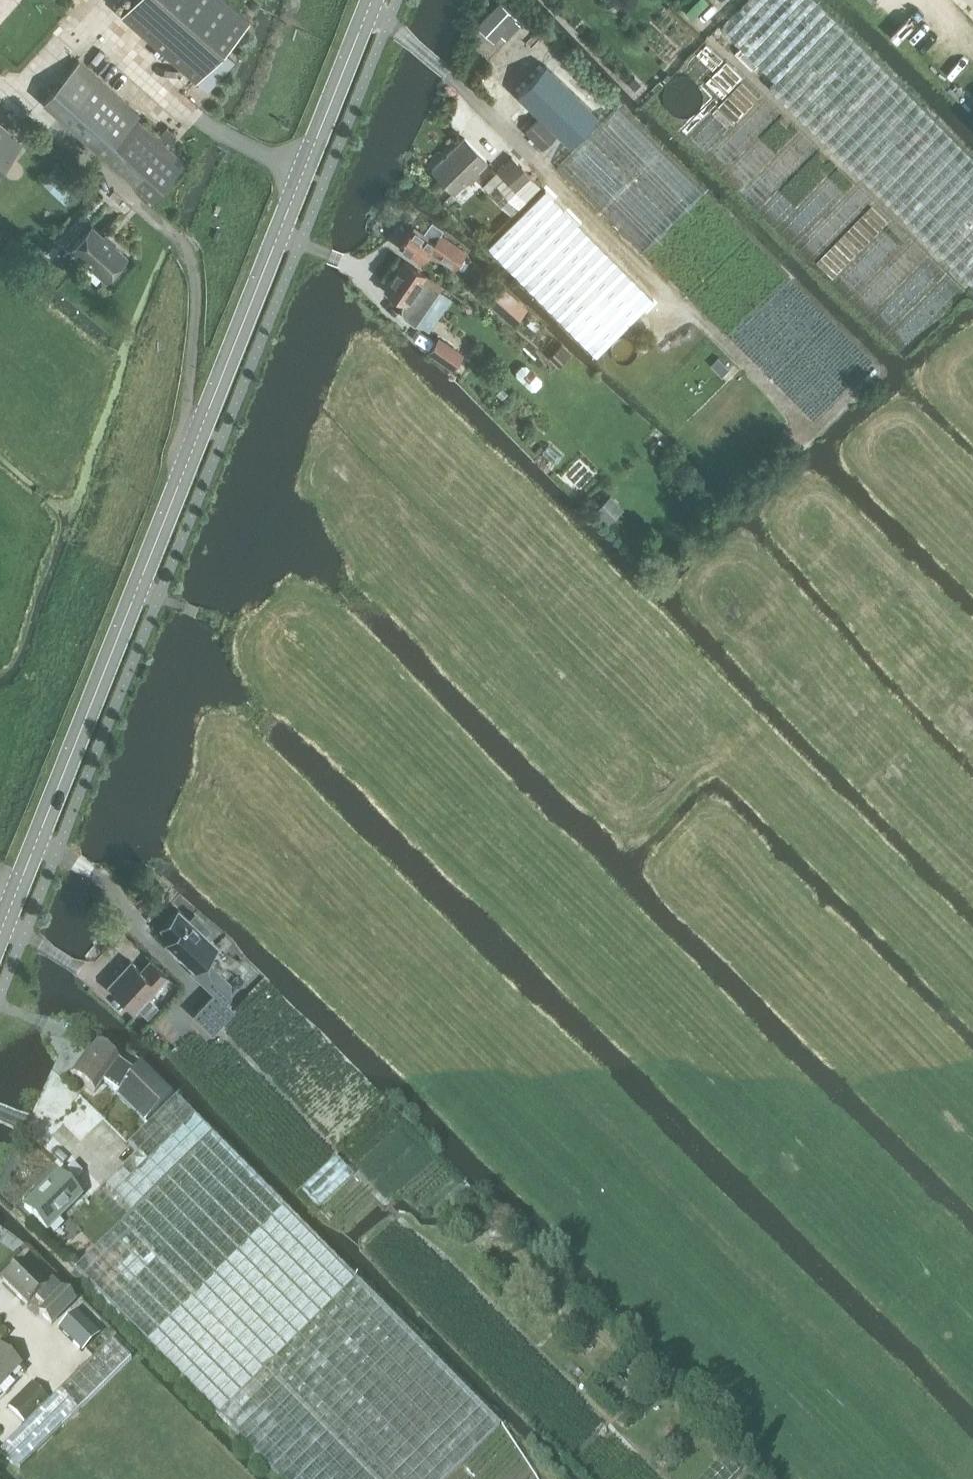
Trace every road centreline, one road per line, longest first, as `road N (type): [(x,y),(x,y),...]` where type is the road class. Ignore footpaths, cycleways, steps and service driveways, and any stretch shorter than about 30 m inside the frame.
road 1 (secondary): [(0,933),(372,0)]

